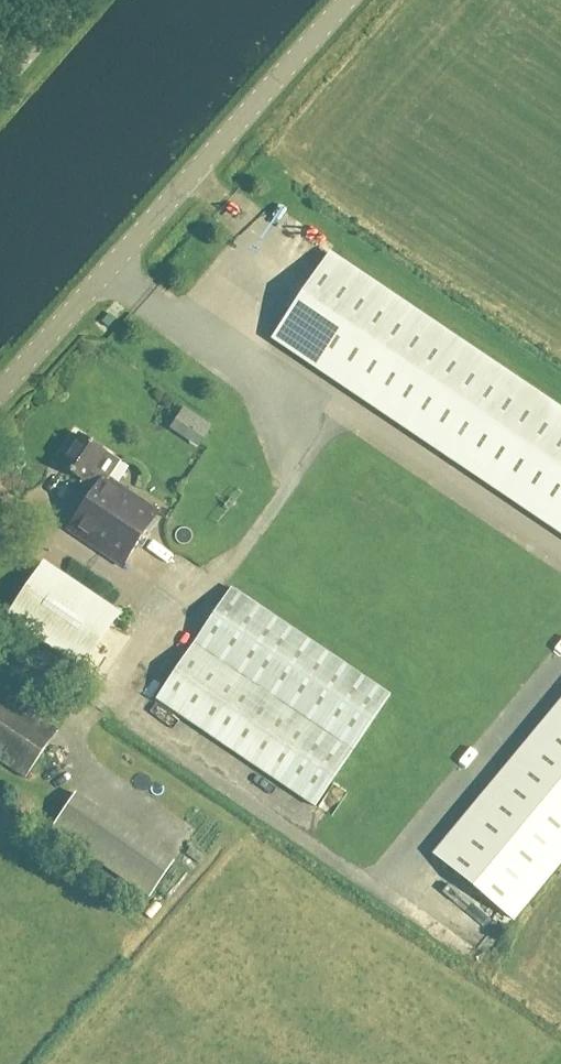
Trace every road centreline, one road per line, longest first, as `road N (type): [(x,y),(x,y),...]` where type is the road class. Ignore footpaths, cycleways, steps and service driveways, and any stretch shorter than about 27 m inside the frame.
road 1 (tertiary): [(0,394),(349,0)]
road 2 (unclassified): [(0,94),(85,0)]

